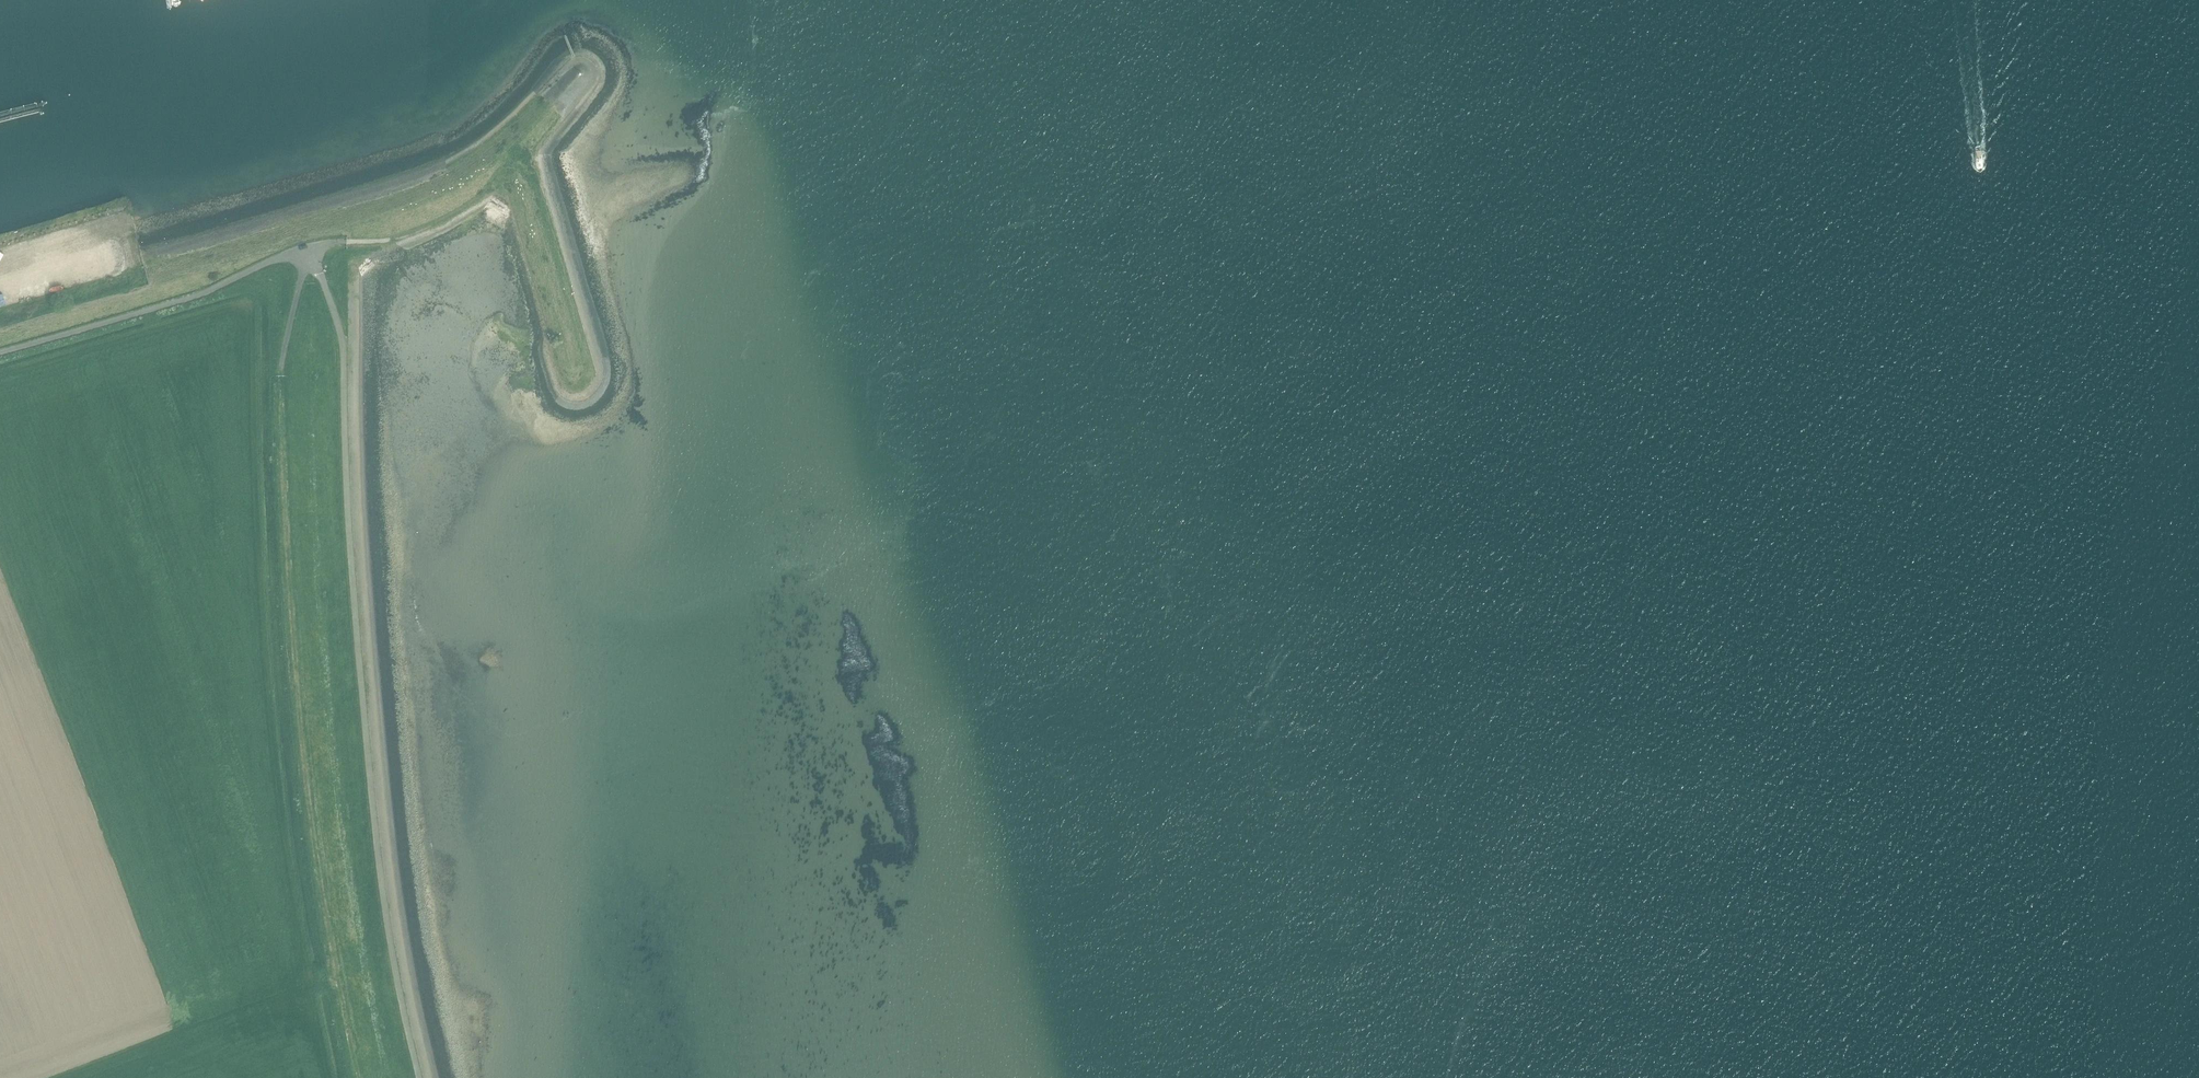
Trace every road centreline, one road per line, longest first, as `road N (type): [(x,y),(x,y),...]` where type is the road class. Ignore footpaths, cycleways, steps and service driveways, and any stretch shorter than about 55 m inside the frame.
road 1 (track): [(358,1077),(306,782),(282,377)]
road 2 (unclassified): [(0,352),(207,293),(276,258),(300,255)]
road 3 (unclassified): [(282,377),(300,255)]

